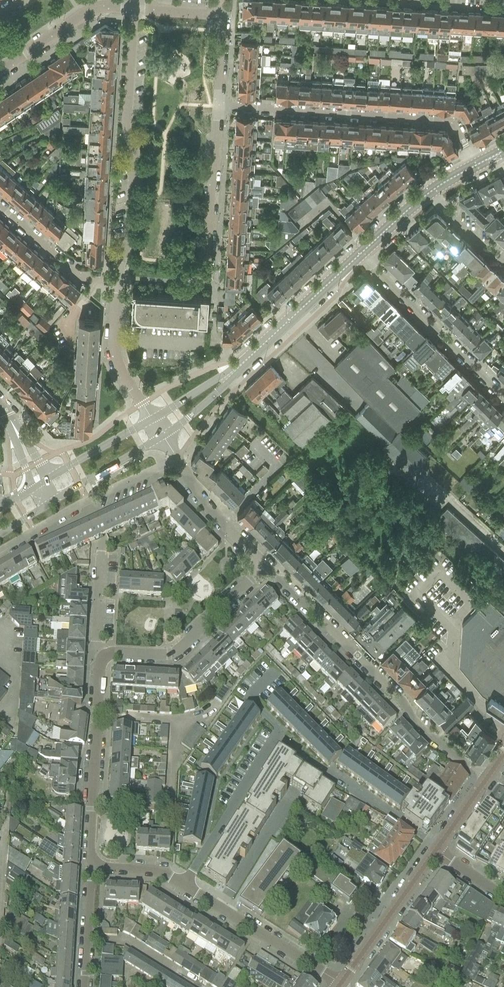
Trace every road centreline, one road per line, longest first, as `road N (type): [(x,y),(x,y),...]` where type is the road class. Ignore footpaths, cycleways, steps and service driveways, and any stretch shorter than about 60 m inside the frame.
road 1 (residential): [(488,776),(441,747),(260,564)]
road 2 (residential): [(475,166),(452,122),(219,106)]
road 3 (residential): [(117,280),(129,241),(135,152),(126,131),(134,9)]
road 4 (residential): [(92,864),(104,656)]
road 5 (residential): [(360,254),(503,396)]
road 6 (unclassified): [(177,459),(0,551)]
road 7 (residential): [(104,656),(174,653),(260,564)]
road 8 (residential): [(340,985),(184,886)]
road 9 (residential): [(184,886),(275,740)]
road 10 (residential): [(219,106),(220,21),(134,9)]
road 11 (tertiary): [(340,985),(436,850)]
road 12 (secondary): [(240,365),(360,254)]
road 13 (residential): [(208,265),(219,106)]
road 14 (residential): [(0,70),(93,9),(134,9)]
road 15 (residential): [(275,740),(402,822)]
road 16 (residential): [(152,420),(118,360),(117,280)]
road 17 (residential): [(0,206),(83,278),(117,280)]
road 18 (residential): [(260,564),(177,459)]
road 19 (secondary): [(50,504),(163,437)]
road 20 (residential): [(84,986),(92,864)]
road 21 (secondary): [(152,420),(47,480)]

